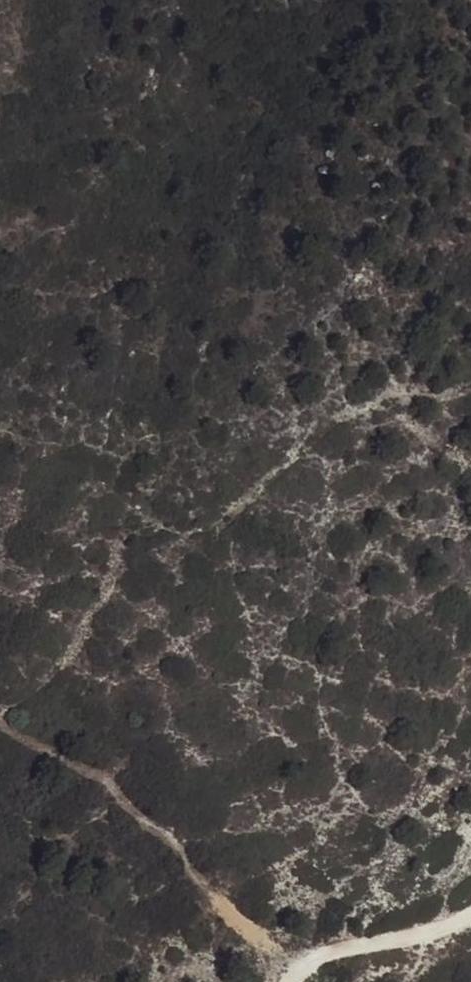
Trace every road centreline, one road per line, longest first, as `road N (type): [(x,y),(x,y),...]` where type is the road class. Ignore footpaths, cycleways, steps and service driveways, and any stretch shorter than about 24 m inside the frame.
road 1 (track): [(283,981),(309,950),(391,927),(470,891)]

